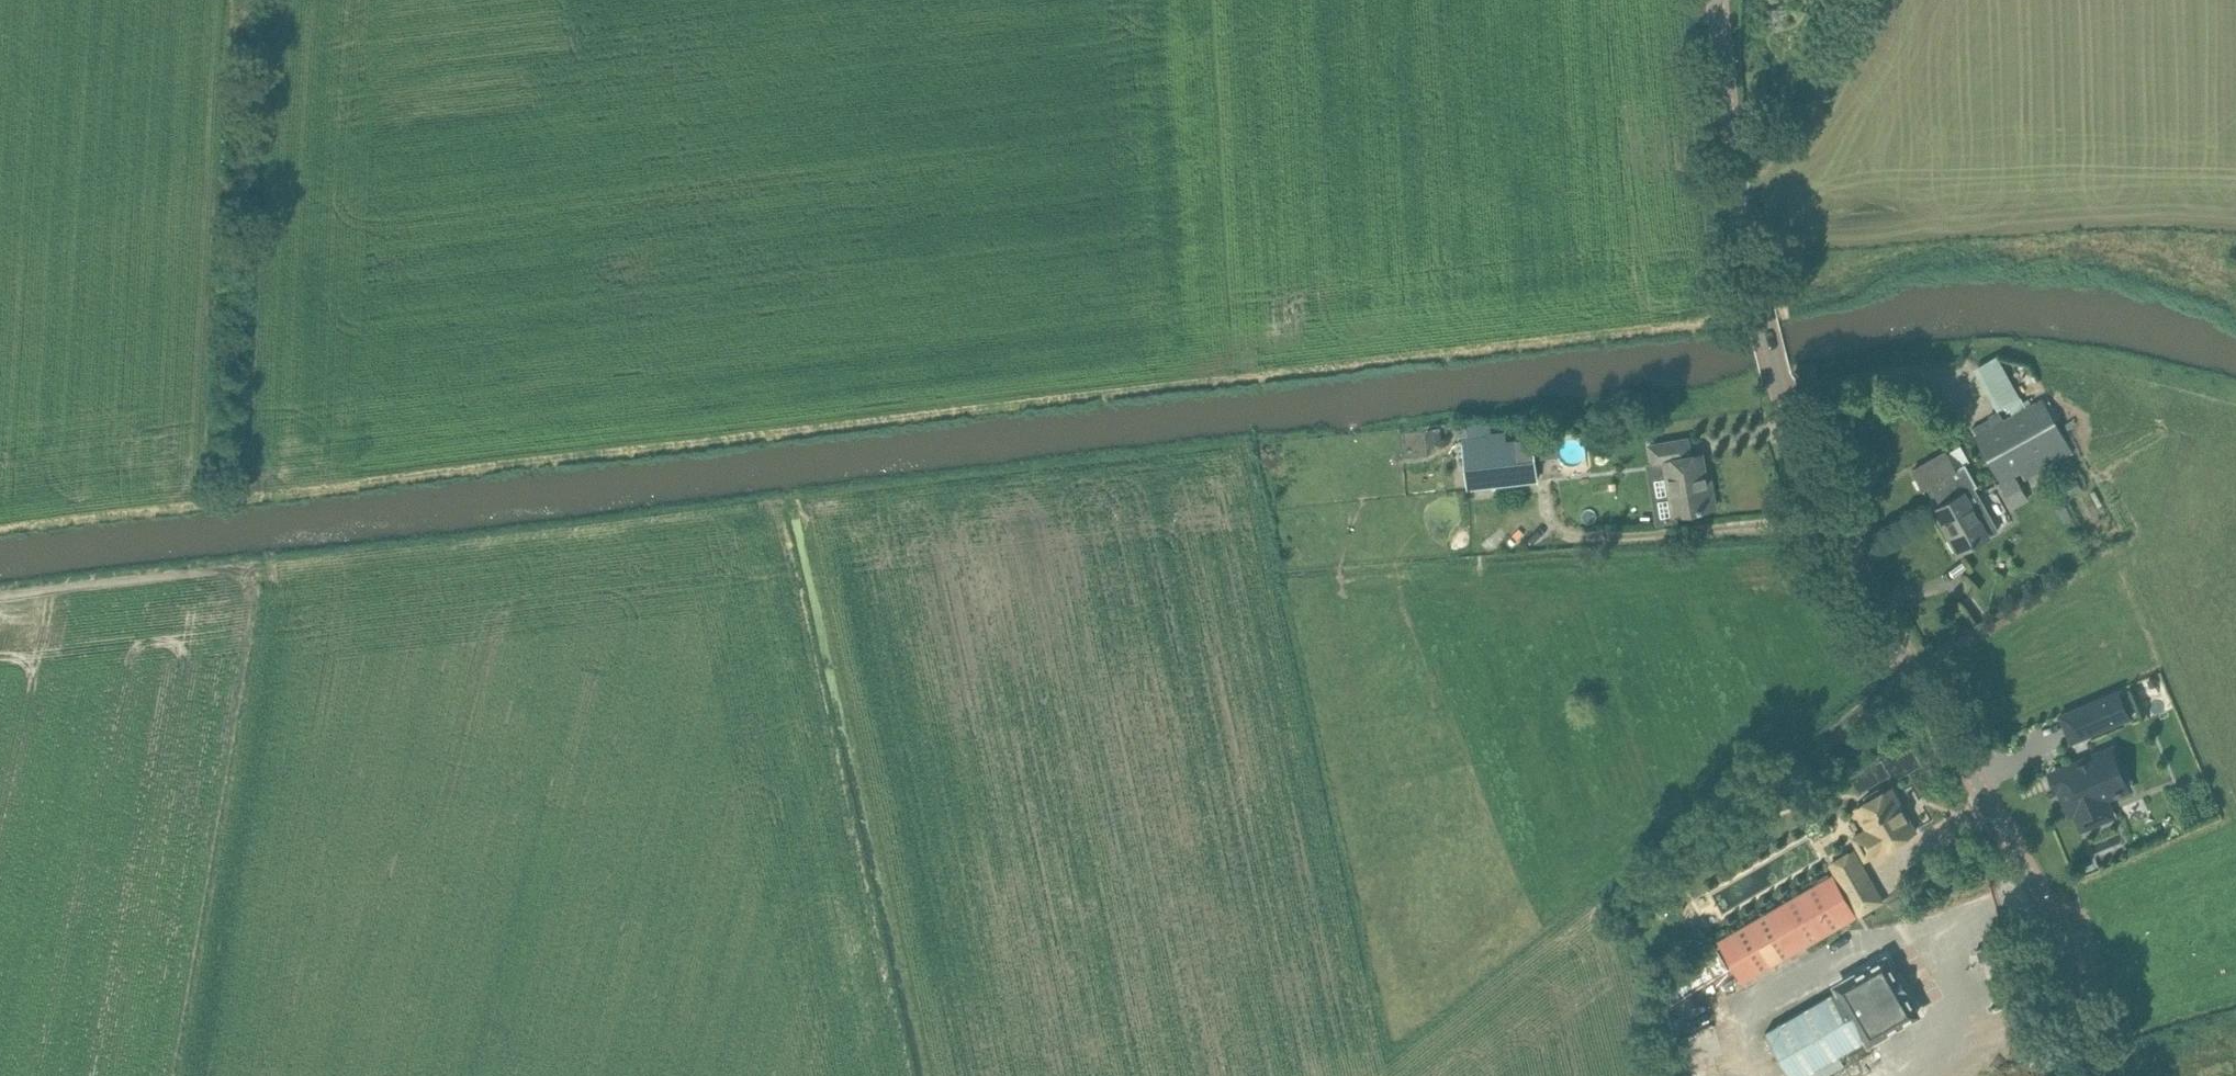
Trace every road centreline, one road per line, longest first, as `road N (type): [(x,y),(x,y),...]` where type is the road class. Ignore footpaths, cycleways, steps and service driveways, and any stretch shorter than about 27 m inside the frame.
road 1 (tertiary): [(2083,1075),(2062,971),(2014,854),(1831,551),(1735,196),(1716,0)]
road 2 (track): [(1868,0),(1825,88),(1735,196)]

